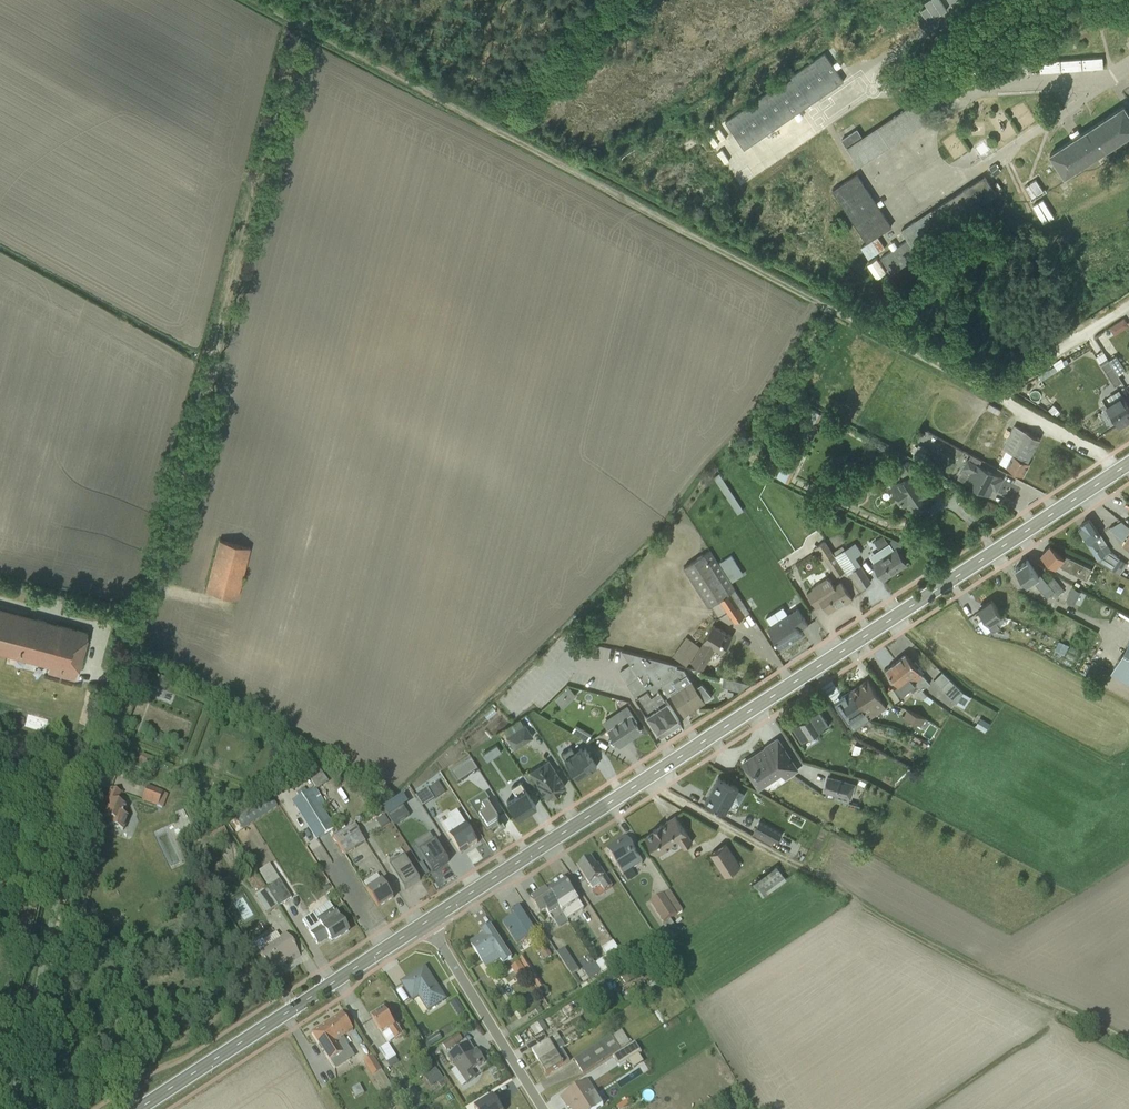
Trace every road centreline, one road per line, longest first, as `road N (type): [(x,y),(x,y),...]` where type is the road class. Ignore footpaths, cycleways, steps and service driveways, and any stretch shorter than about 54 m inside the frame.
road 1 (track): [(247,0),(930,360),(1099,456),(1113,475)]
road 2 (secondary): [(424,924),(1128,464)]
road 3 (track): [(649,779),(856,905),(1128,1041)]
road 4 (secondary): [(138,1108),(424,924)]
road 5 (unclassified): [(424,924),(543,1108)]

